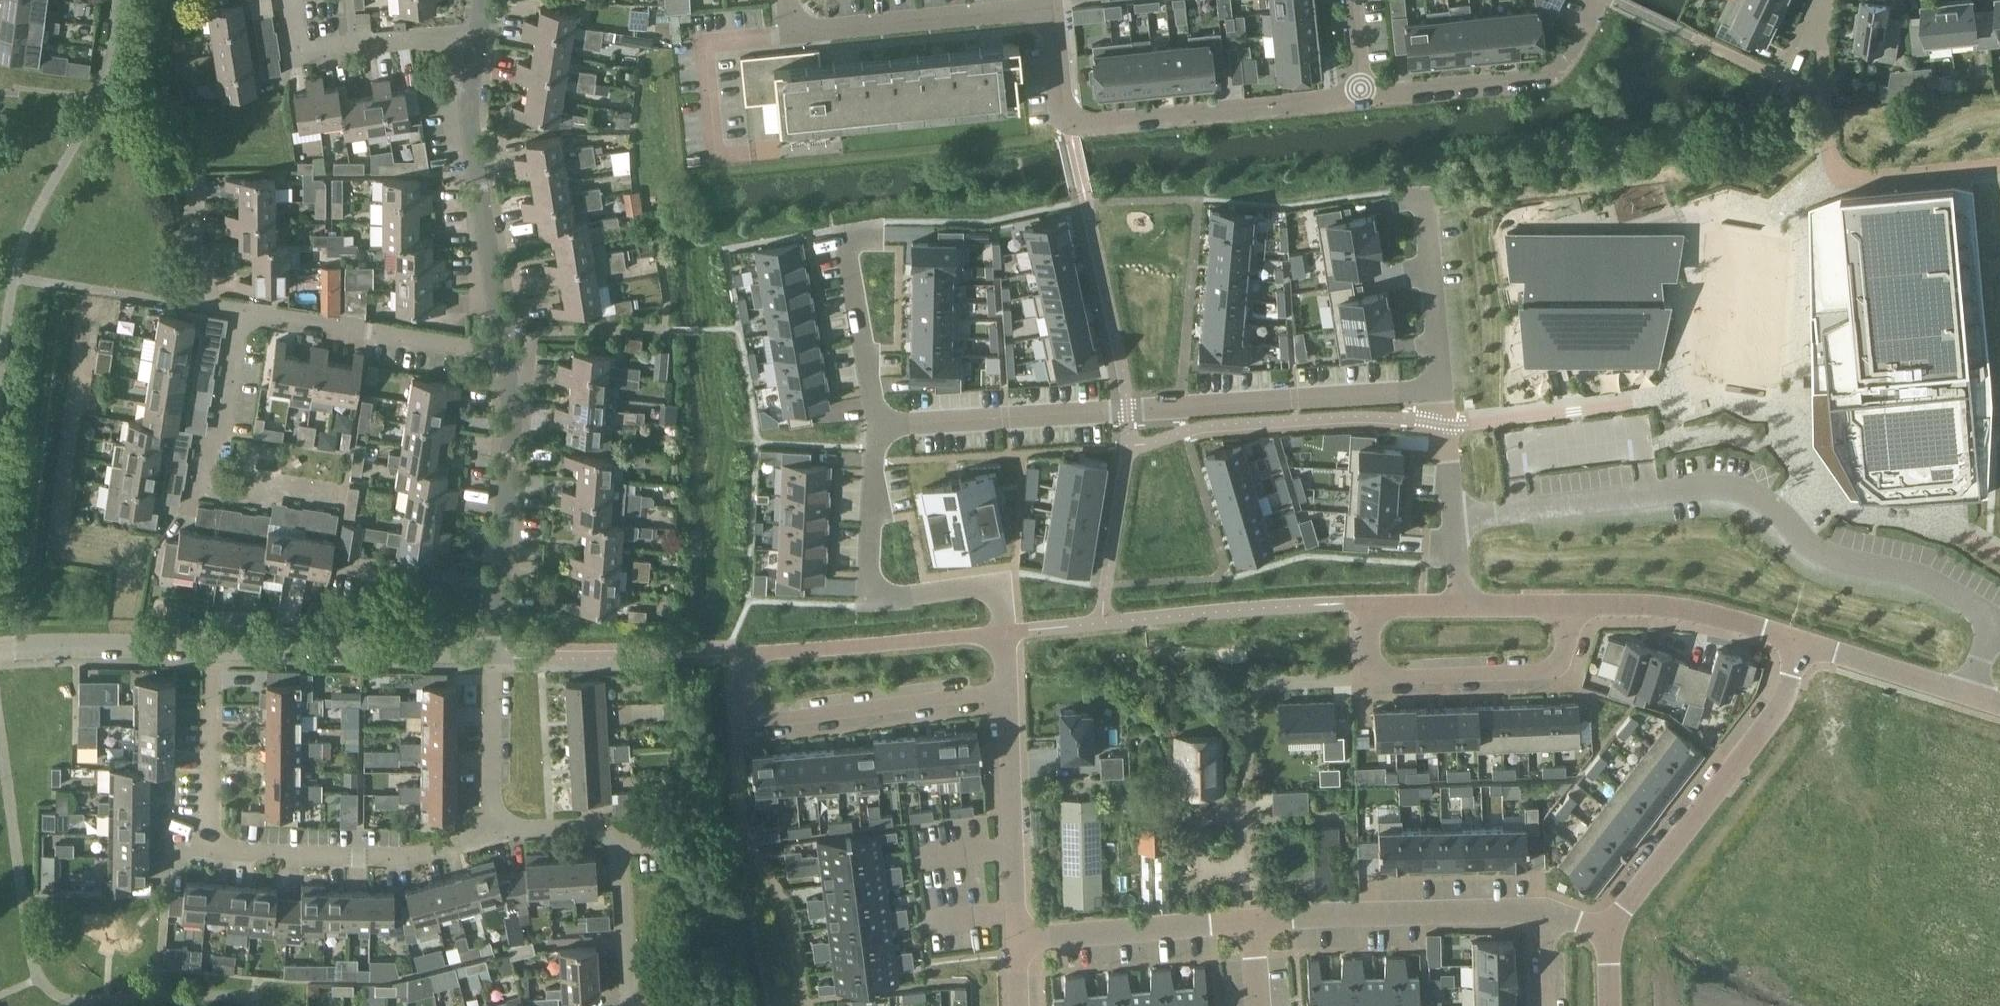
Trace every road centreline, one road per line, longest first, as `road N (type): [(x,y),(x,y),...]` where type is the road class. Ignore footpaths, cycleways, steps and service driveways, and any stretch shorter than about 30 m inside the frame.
road 1 (residential): [(1455,521),(1737,490),(1765,502),(1831,559),(1911,574),(1998,624)]
road 2 (residential): [(1003,633),(744,654),(744,699),(765,720),(1007,690)]
road 3 (residential): [(333,495),(272,487),(242,496),(210,490),(201,479),(204,450),(224,425),(241,315),(500,348)]
road 4 (residential): [(878,428),(1443,387)]
road 5 (residential): [(492,828),(402,857),(225,854),(209,842),(207,827),(213,649)]
road 6 (residential): [(1363,97),(1067,127),(1049,9)]
road 7 (residential): [(1368,608),(1003,633)]
road 8 (residential): [(1804,643),(1785,700),(1607,941)]
road 9 (residential): [(1003,633),(996,593),(963,588),(888,600),(867,582),(878,428)]
road 10 (residential): [(500,348),(471,111),(479,32)]
road 11 (residential): [(1368,608),(1371,664),(1382,678),(1547,671),(1561,661),(1572,608)]
road 12 (residential): [(497,655),(510,425),(500,348)]
road 13 (residential): [(1256,923),(1547,912)]
road 14 (residential): [(492,828),(585,826),(609,840),(617,853),(628,1005)]
road 15 (residential): [(786,0),(800,35),(1049,9)]
road 16 (residential): [(497,655),(213,649)]
road 17 (residential): [(1363,97),(1550,77),(1599,0)]
road 18 (residential): [(1017,939),(1007,690)]
road 19 (residential): [(479,32),(294,57),(284,0)]
road 20 (residential): [(1017,939),(1256,923)]
road 21 (residential): [(1804,643),(1717,617),(1572,608)]
road 22 (residential): [(213,649),(0,653)]
road 23 (residential): [(878,428),(844,228)]
road 24 (residential): [(1443,387),(1425,190)]
road 25 (residential): [(497,655),(492,828)]
road 26 (residential): [(1969,694),(1804,643)]
road 27 (residential): [(1455,521),(1443,387)]

